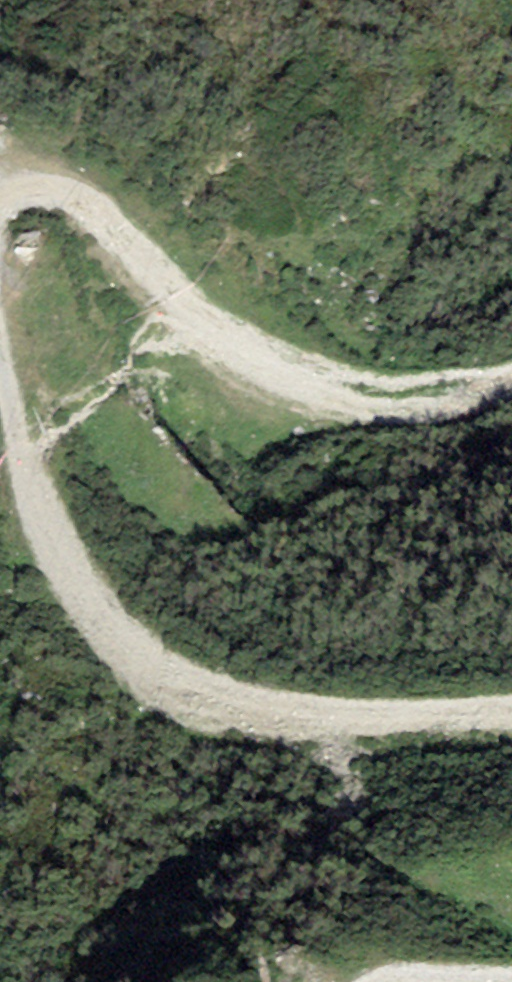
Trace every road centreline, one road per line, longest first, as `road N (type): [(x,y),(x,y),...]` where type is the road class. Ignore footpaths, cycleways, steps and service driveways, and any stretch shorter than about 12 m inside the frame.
road 1 (track): [(0,351),(53,547),(91,614),(157,678),(271,714),(511,704)]
road 2 (track): [(511,376),(409,394),(308,379),(257,354),(167,286),(86,203),(44,190),(19,190),(0,203)]

